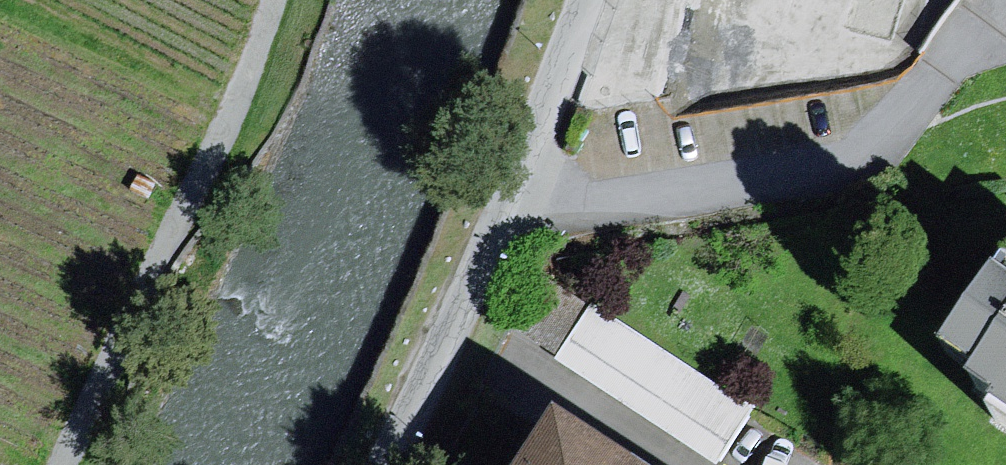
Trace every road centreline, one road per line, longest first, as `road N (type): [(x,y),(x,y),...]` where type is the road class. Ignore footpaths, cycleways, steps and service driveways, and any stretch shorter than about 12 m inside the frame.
road 1 (residential): [(386,464),(522,198),(589,0)]
road 2 (track): [(0,12),(234,119)]

